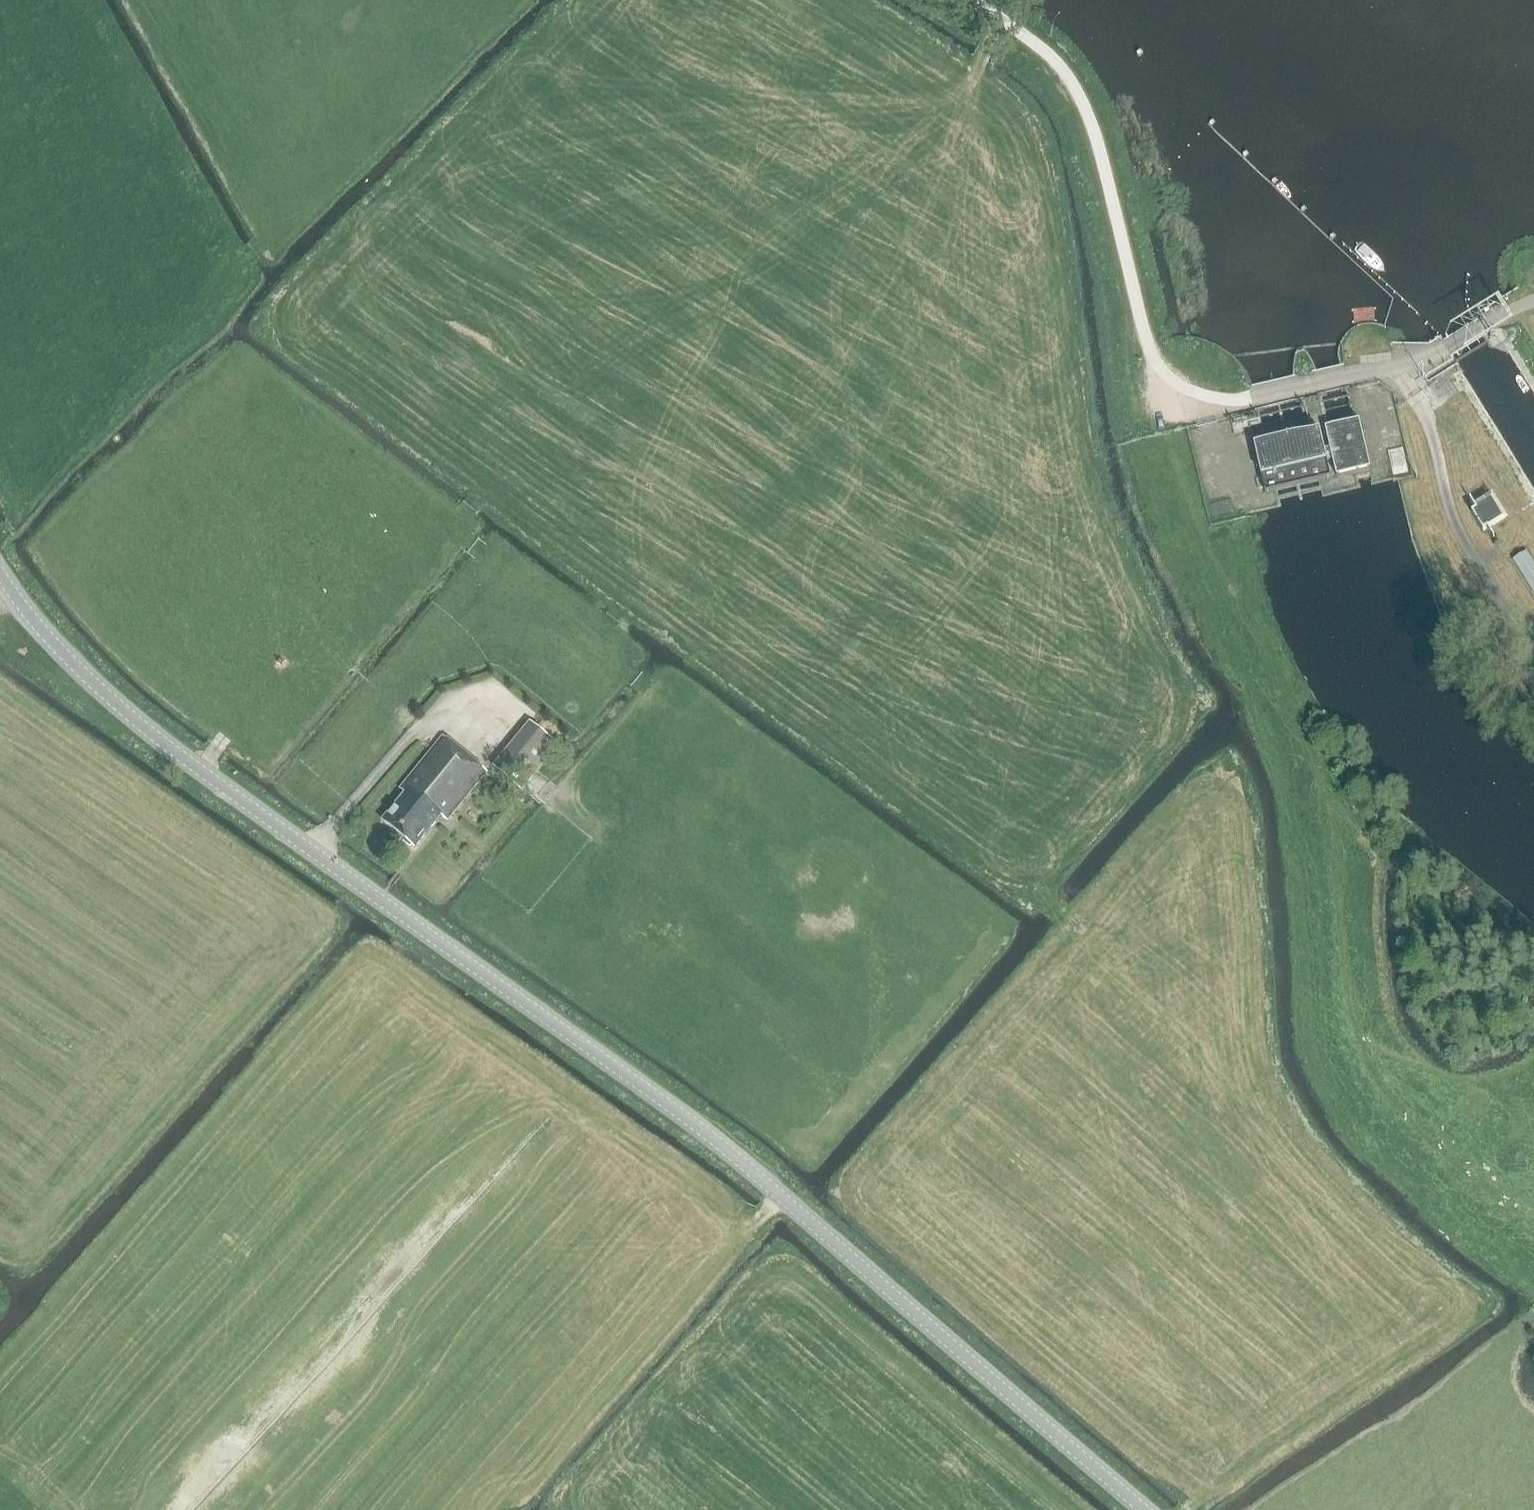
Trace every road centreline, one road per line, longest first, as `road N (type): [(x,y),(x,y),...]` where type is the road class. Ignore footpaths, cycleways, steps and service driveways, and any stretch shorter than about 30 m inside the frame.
road 1 (tertiary): [(1144,1509),(783,1197),(121,709),(38,626),(0,571)]
road 2 (unclassified): [(968,0),(1047,56),(1081,102),(1144,339),(1175,384),(1219,398),(1250,397),(1397,365),(1445,350),(1533,303)]

